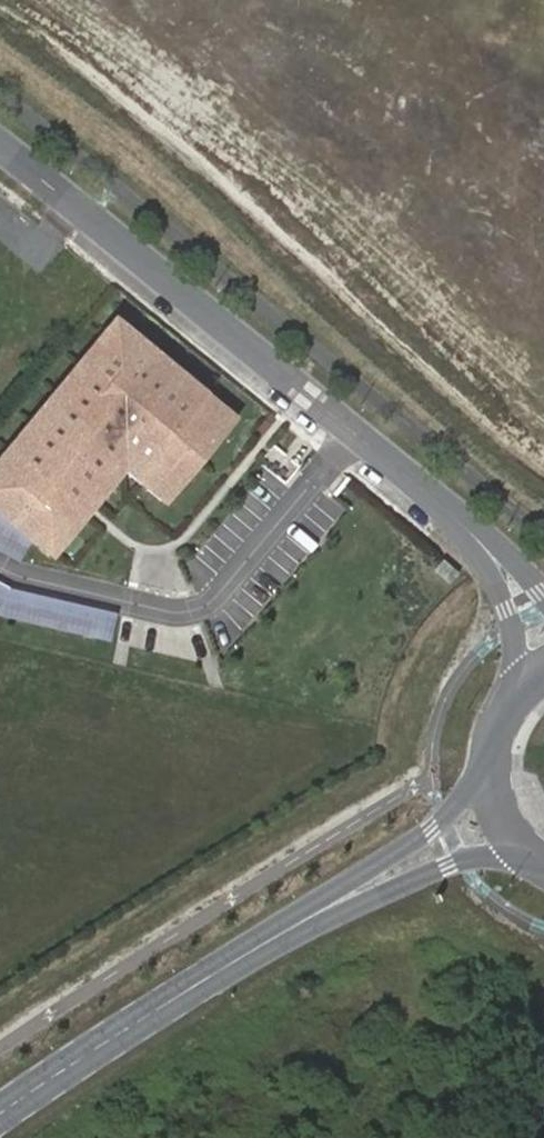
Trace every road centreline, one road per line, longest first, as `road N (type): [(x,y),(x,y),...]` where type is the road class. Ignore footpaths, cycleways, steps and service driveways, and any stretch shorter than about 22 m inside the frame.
road 1 (tertiary): [(351,426),(0,137)]
road 2 (residential): [(351,426),(201,602),(163,605),(0,561)]
road 3 (secondary): [(354,894),(0,1114)]
road 4 (tertiary): [(493,552),(351,426)]
road 5 (secondary): [(494,773),(354,894)]
road 6 (secondary): [(354,894),(531,857)]
road 7 (tertiary): [(493,552),(524,689)]

